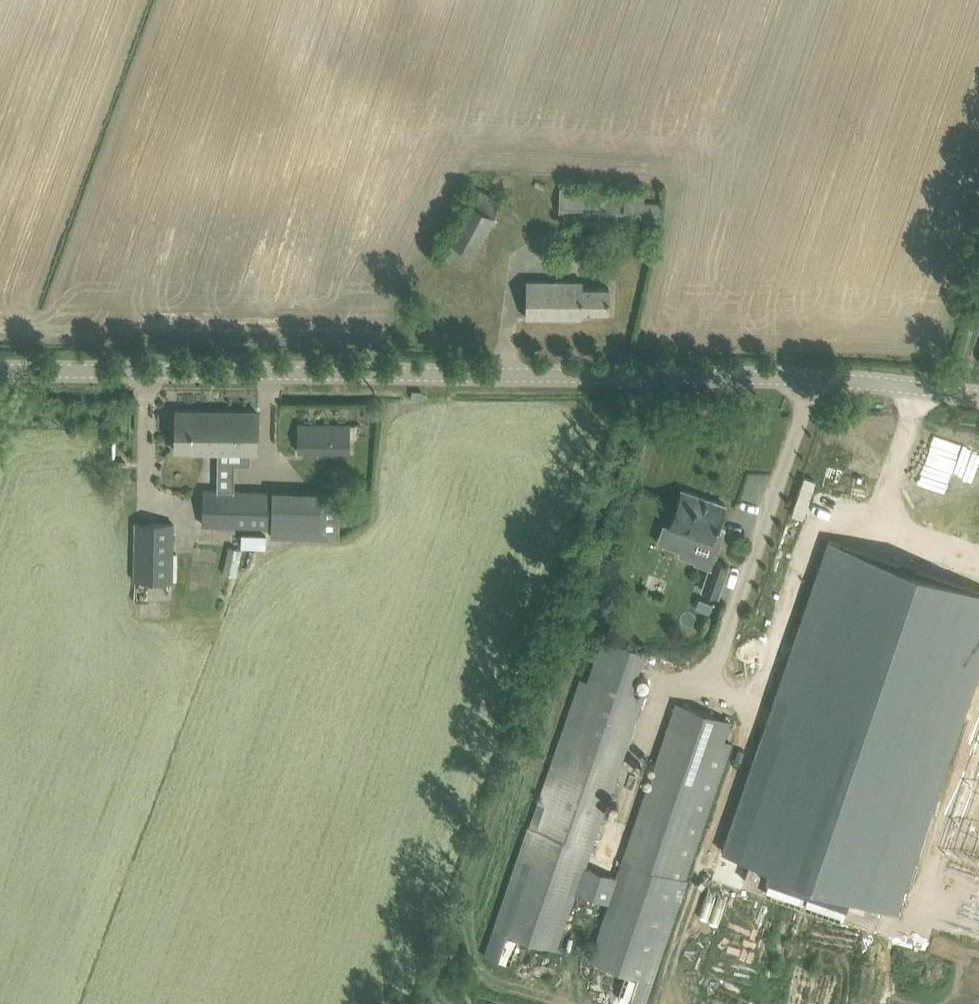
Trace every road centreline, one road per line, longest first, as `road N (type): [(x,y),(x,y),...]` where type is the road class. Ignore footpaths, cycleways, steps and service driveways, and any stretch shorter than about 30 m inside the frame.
road 1 (unclassified): [(0,378),(836,393),(978,408)]

